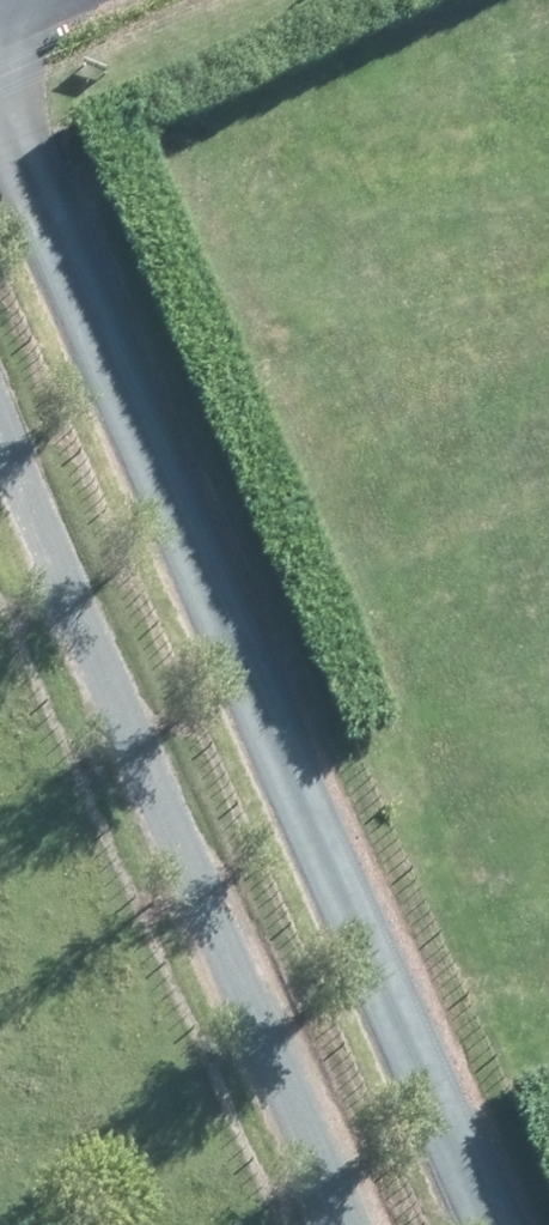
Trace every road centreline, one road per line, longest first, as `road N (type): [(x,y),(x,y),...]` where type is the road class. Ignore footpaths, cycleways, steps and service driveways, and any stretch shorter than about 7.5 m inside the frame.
road 1 (track): [(4,0),(548,1224)]
road 2 (track): [(0,406),(364,1224)]

